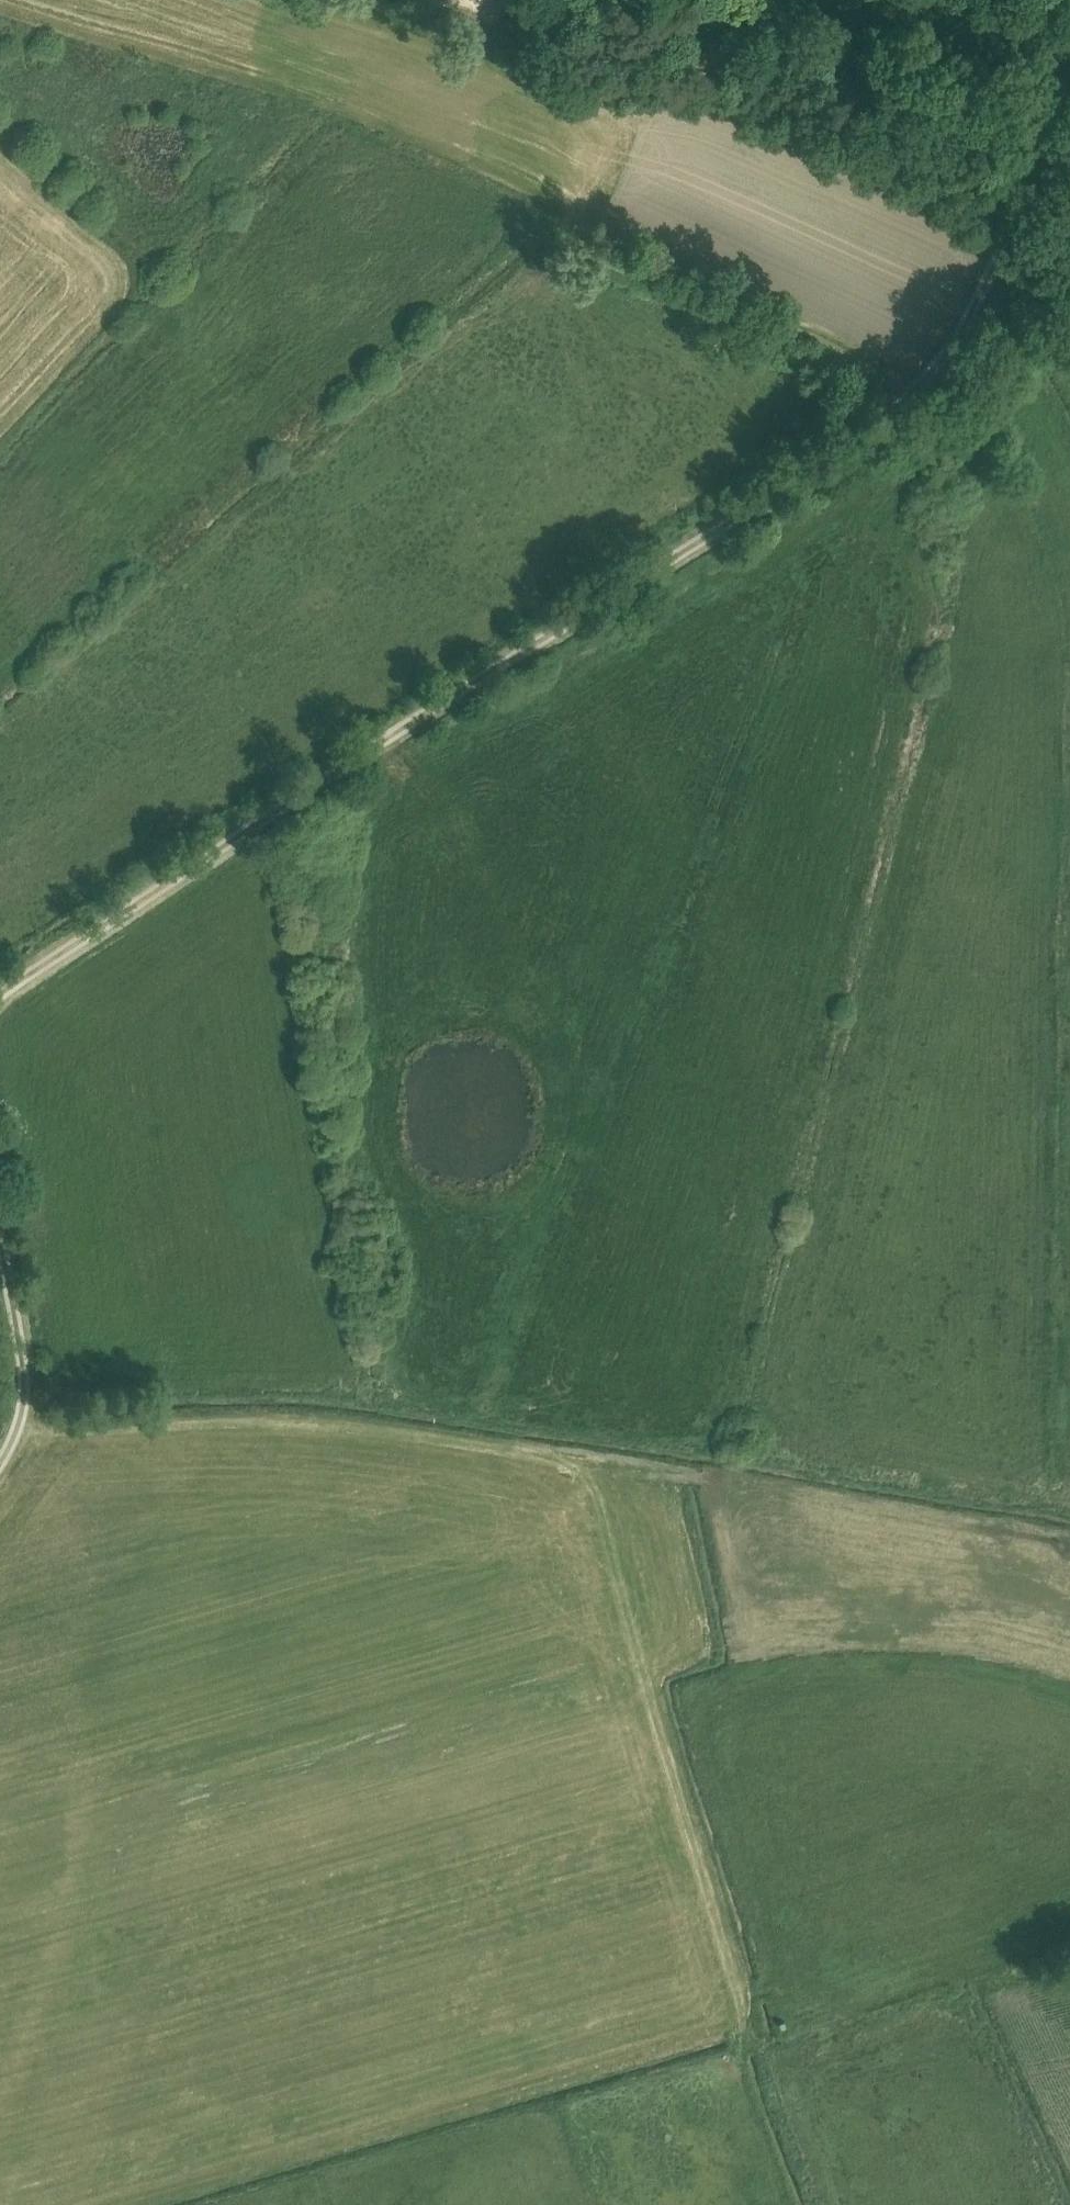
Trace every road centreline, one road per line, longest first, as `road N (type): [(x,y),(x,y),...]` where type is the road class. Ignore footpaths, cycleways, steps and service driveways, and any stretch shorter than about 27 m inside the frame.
road 1 (track): [(0,1004),(41,967),(928,386),(1069,78)]
road 2 (track): [(0,1466),(27,1424),(29,1352),(0,1187)]

